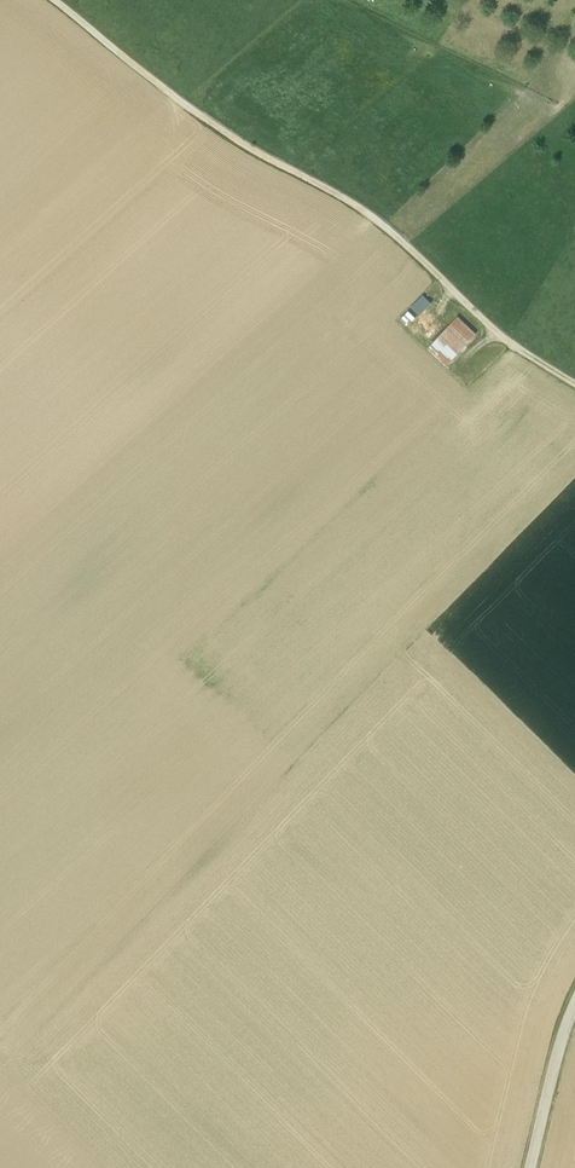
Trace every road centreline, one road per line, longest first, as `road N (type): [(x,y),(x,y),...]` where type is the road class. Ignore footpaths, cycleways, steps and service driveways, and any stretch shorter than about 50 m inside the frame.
road 1 (track): [(55,0),(222,129),(374,217),(511,342),(574,383)]
road 2 (unclassified): [(530,1167),(574,1003)]

